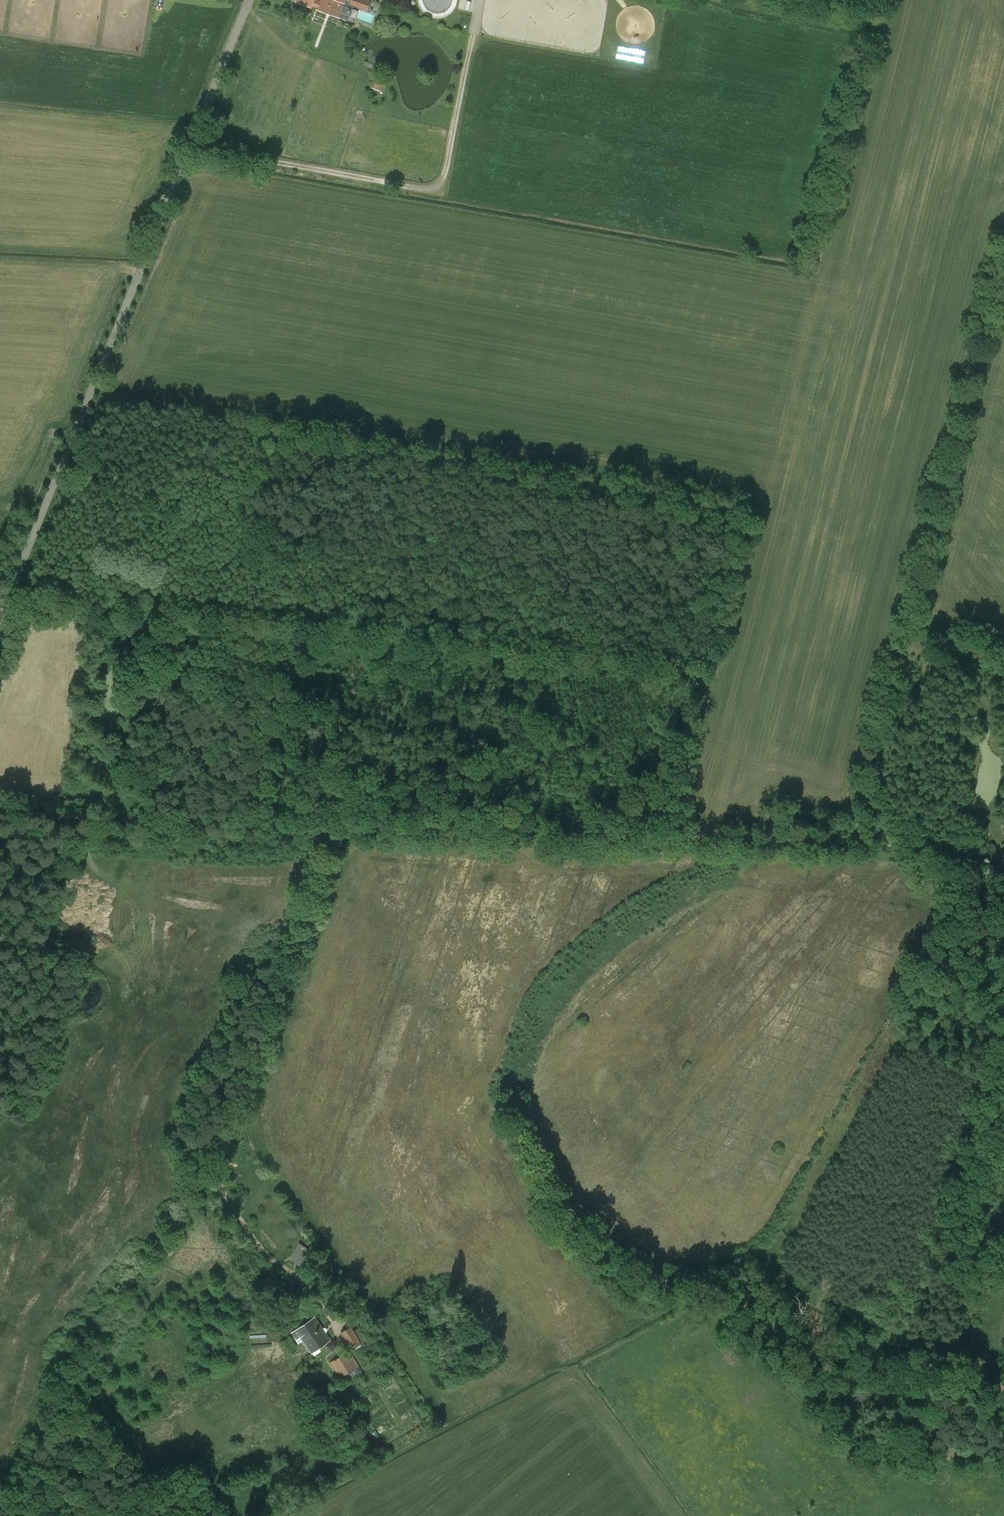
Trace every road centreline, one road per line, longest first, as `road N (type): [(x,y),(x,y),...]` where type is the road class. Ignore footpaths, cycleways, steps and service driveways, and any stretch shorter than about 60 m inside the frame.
road 1 (track): [(0,814),(872,848),(925,862),(1003,900)]
road 2 (unclassified): [(0,597),(245,0)]

